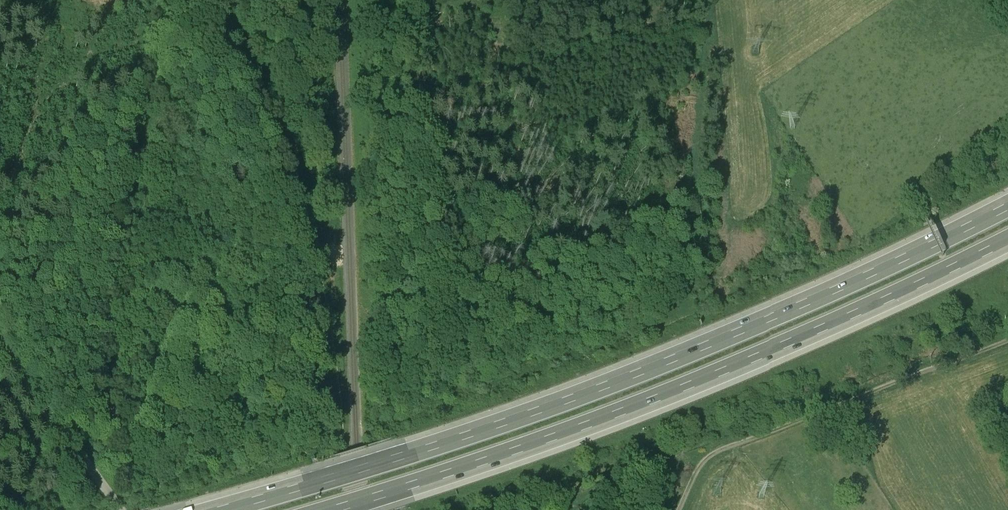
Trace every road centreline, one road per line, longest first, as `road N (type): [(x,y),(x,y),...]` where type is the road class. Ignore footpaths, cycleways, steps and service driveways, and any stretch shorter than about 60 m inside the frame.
road 1 (motorway): [(1007,203),(843,285),(555,403),(208,509)]
road 2 (motorway): [(350,509),(726,376),(1007,247)]
road 3 (track): [(678,509),(715,453),(1007,340)]
road 4 (track): [(282,287),(163,449),(133,465),(78,452)]
road 5 (unclassified): [(122,509),(0,345)]

